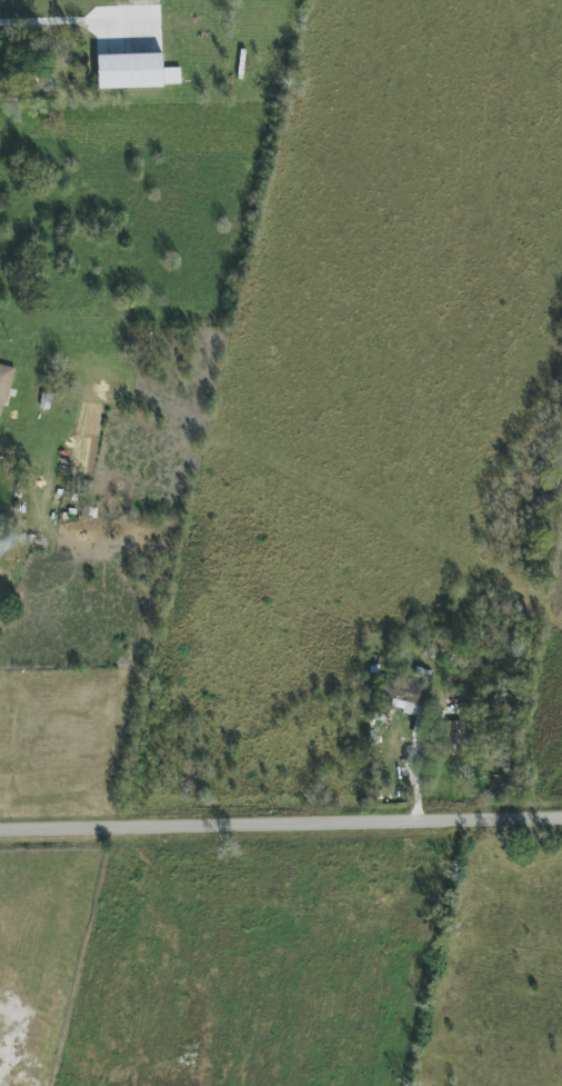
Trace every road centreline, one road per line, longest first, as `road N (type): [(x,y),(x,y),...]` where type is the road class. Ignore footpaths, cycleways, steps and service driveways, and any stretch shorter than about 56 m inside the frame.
road 1 (tertiary): [(0,833),(561,815)]

